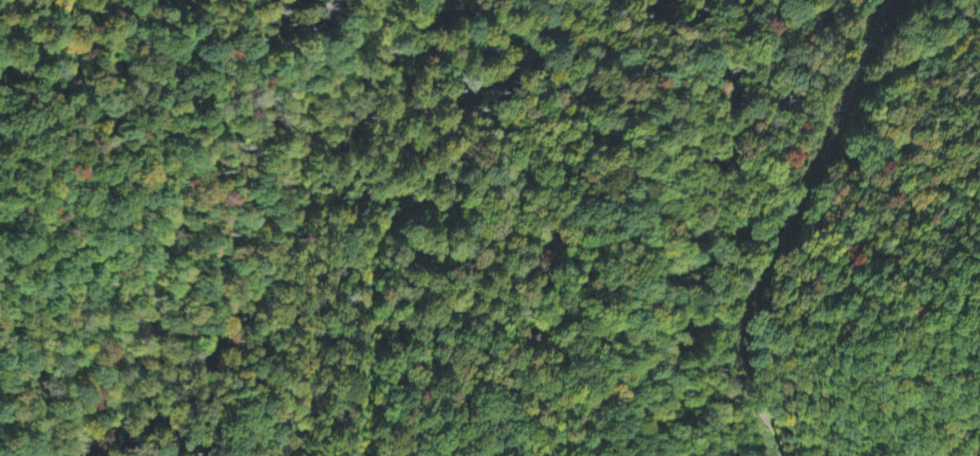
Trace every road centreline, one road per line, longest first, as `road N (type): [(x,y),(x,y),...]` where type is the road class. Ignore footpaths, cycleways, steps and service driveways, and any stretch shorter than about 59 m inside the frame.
road 1 (residential): [(764,455),(740,362),(746,168),(808,85),(875,22),(913,0)]

